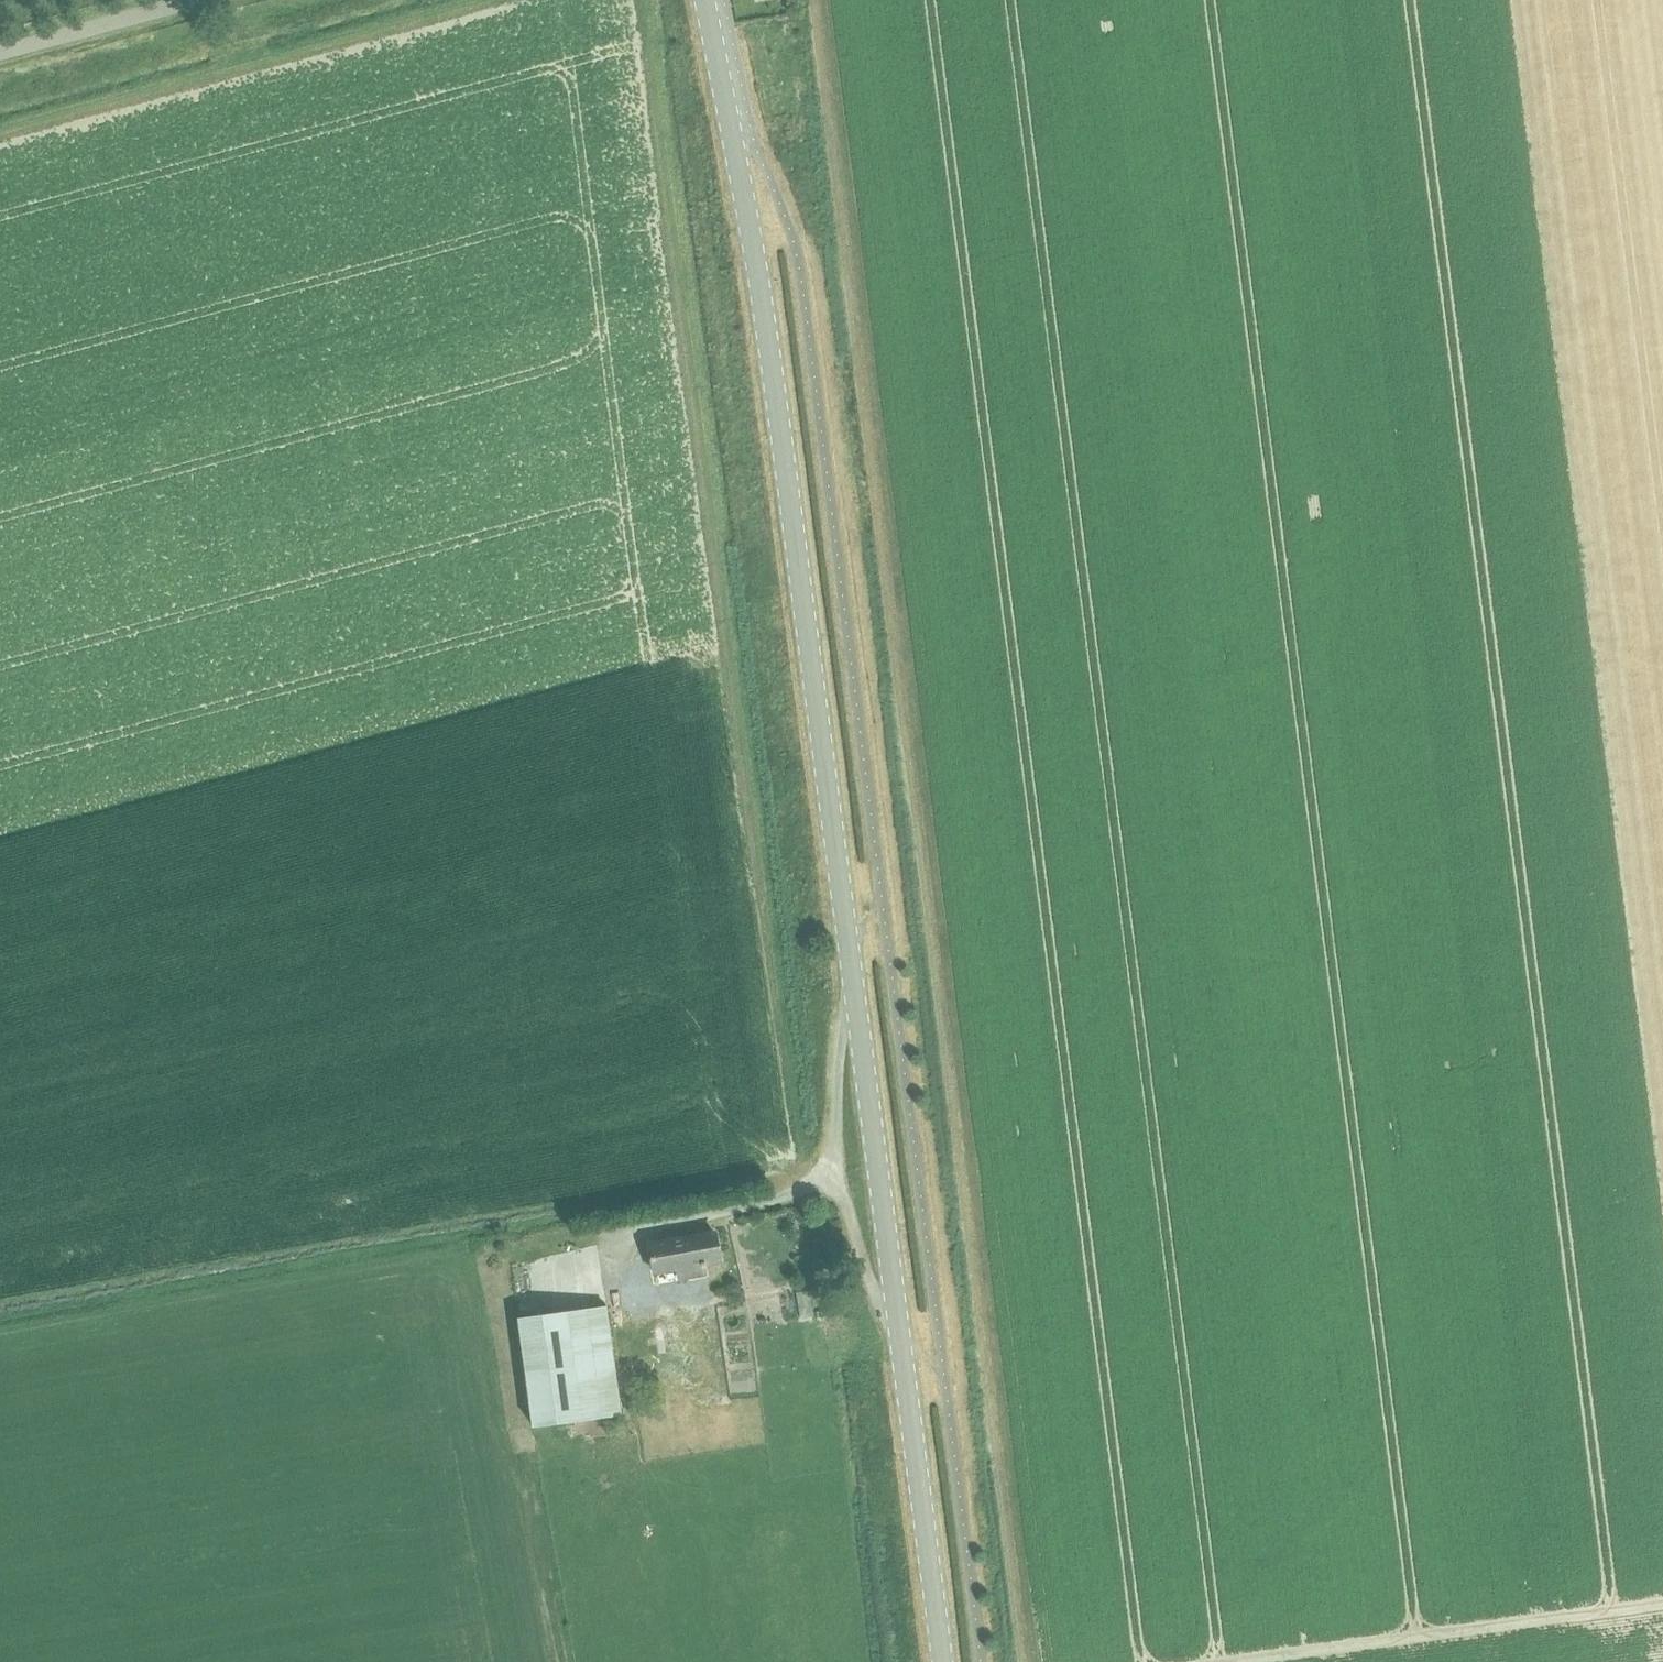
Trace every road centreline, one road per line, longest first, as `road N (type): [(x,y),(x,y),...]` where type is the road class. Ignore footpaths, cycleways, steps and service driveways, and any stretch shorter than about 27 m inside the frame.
road 1 (secondary): [(937,1661),(742,162),(708,0)]
road 2 (unclassified): [(0,61),(233,0)]

